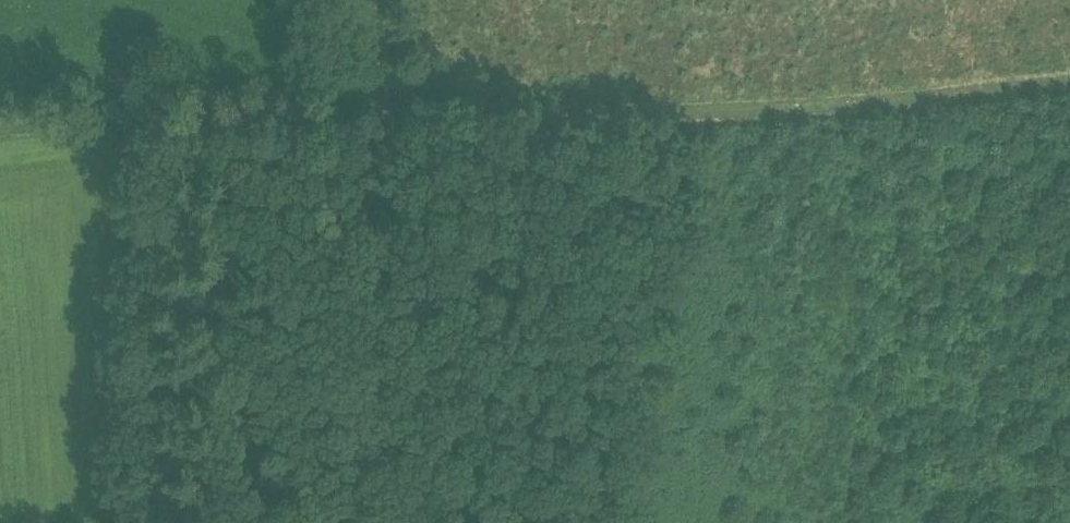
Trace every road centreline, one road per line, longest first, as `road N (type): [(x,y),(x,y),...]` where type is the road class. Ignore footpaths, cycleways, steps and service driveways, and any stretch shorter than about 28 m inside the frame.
road 1 (track): [(0,133),(117,115),(1069,92)]

